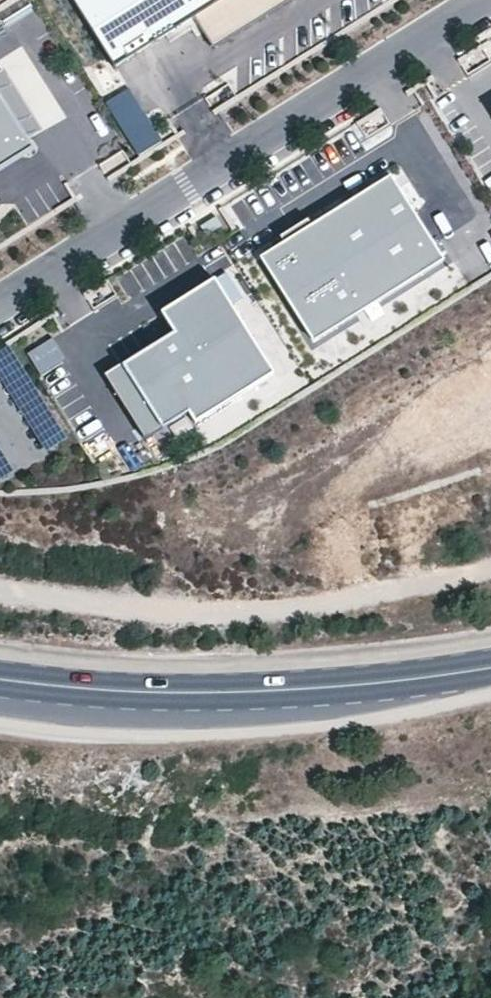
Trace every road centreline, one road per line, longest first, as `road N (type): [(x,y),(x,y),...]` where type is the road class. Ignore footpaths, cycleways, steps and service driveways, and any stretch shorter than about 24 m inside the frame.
road 1 (residential): [(0,300),(490,1)]
road 2 (track): [(0,584),(80,602),(389,599),(490,575)]
road 3 (primary): [(0,706),(208,720),(331,704),(453,672)]
road 4 (primary): [(453,672),(291,688),(126,692),(0,680)]

